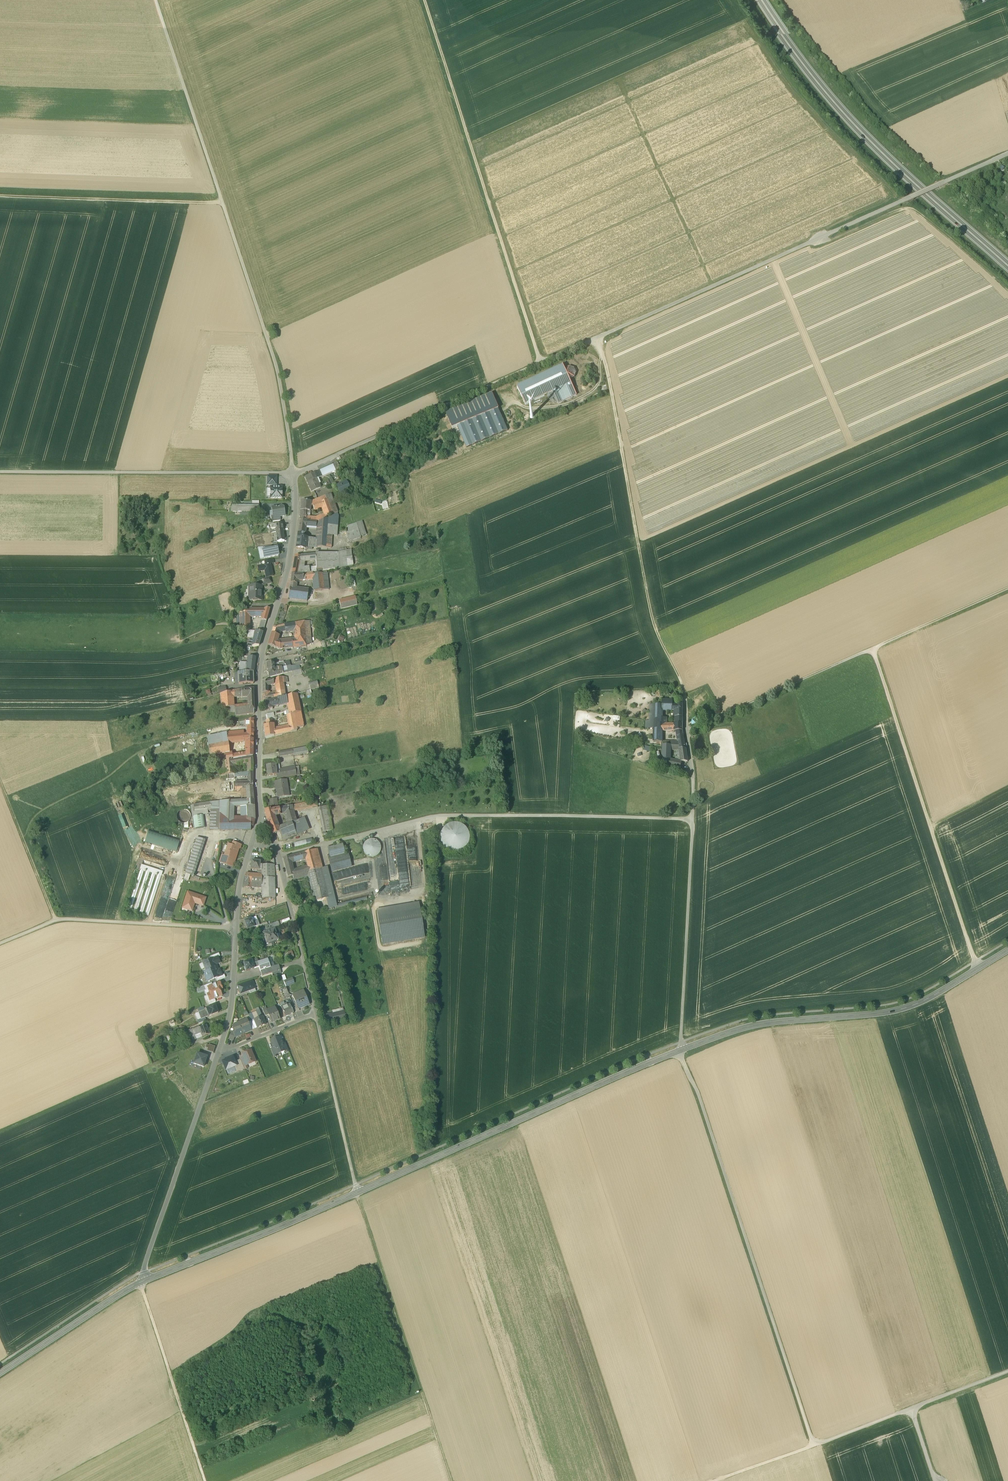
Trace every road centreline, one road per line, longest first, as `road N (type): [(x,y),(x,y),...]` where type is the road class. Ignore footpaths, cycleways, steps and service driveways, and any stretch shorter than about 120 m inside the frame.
road 1 (unclassified): [(1007,154),(293,472),(292,553),(260,678),(258,822)]
road 2 (track): [(0,472),(293,472),(277,369),(156,0)]
road 3 (tertiary): [(681,1050),(147,1279)]
road 4 (track): [(1007,287),(912,209),(827,239),(827,229),(893,192),(799,90),(736,0)]
road 5 (unclassified): [(693,819),(434,816),(279,857)]
road 6 (track): [(813,1446),(678,1051)]
road 7 (track): [(541,363),(425,0)]
road 8 (primary): [(1007,265),(854,121),(761,0)]
road 9 (track): [(679,677),(652,624),(601,336)]
road 10 (tertiary): [(1007,950),(912,1006),(754,1025),(681,1050)]
road 11 (track): [(980,967),(872,648)]
road 12 (track): [(451,1480),(355,1185)]
road 13 (residential): [(219,1052),(315,1013),(279,857)]
road 14 (track): [(0,1131),(225,1033)]
road 15 (track): [(237,925),(59,919),(0,943)]
road 16 (unclassified): [(219,1052),(147,1279)]
road 17 (unclassified): [(681,1050),(693,819)]
road 18 (track): [(0,196),(222,203)]
road 19 (unclassified): [(251,845),(219,1052)]
road 20 (track): [(910,1409),(713,1480)]
road 21 (track): [(141,1282),(205,1480)]
road 22 (track): [(872,648),(686,731)]
road 23 (track): [(423,1394),(338,1431),(320,1337)]
road 24 (track): [(315,1013),(355,1185)]
road 25 (tertiary): [(147,1279),(0,1373)]
road 26 (track): [(55,921),(0,781)]
road 27 (track): [(872,648),(1007,588)]

